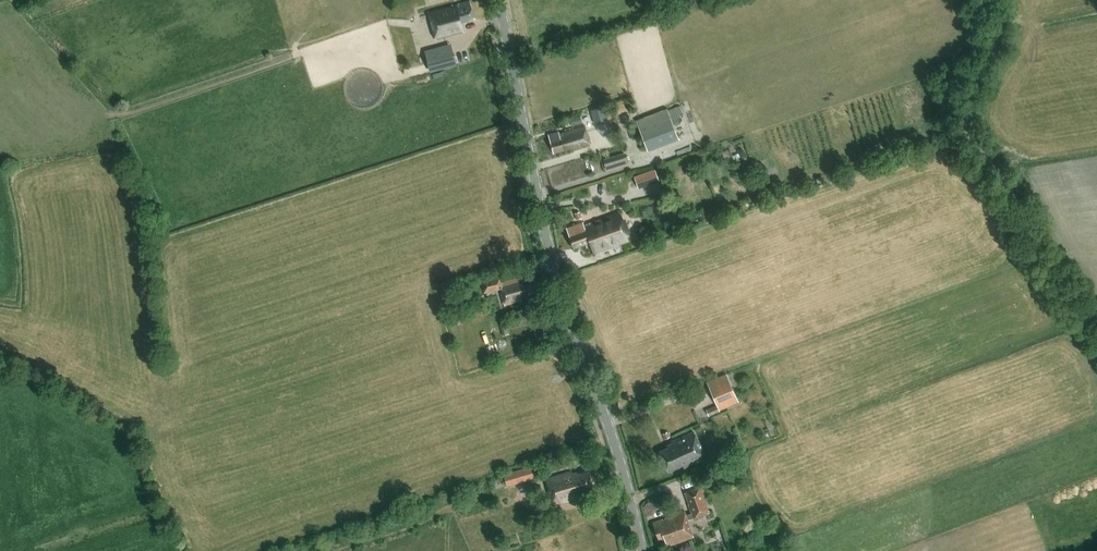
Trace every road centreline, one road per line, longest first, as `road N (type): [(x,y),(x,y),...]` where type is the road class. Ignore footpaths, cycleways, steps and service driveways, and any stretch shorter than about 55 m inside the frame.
road 1 (tertiary): [(643,550),(553,267),(500,0)]
road 2 (track): [(1096,323),(966,130),(968,103),(997,37),(994,0)]

